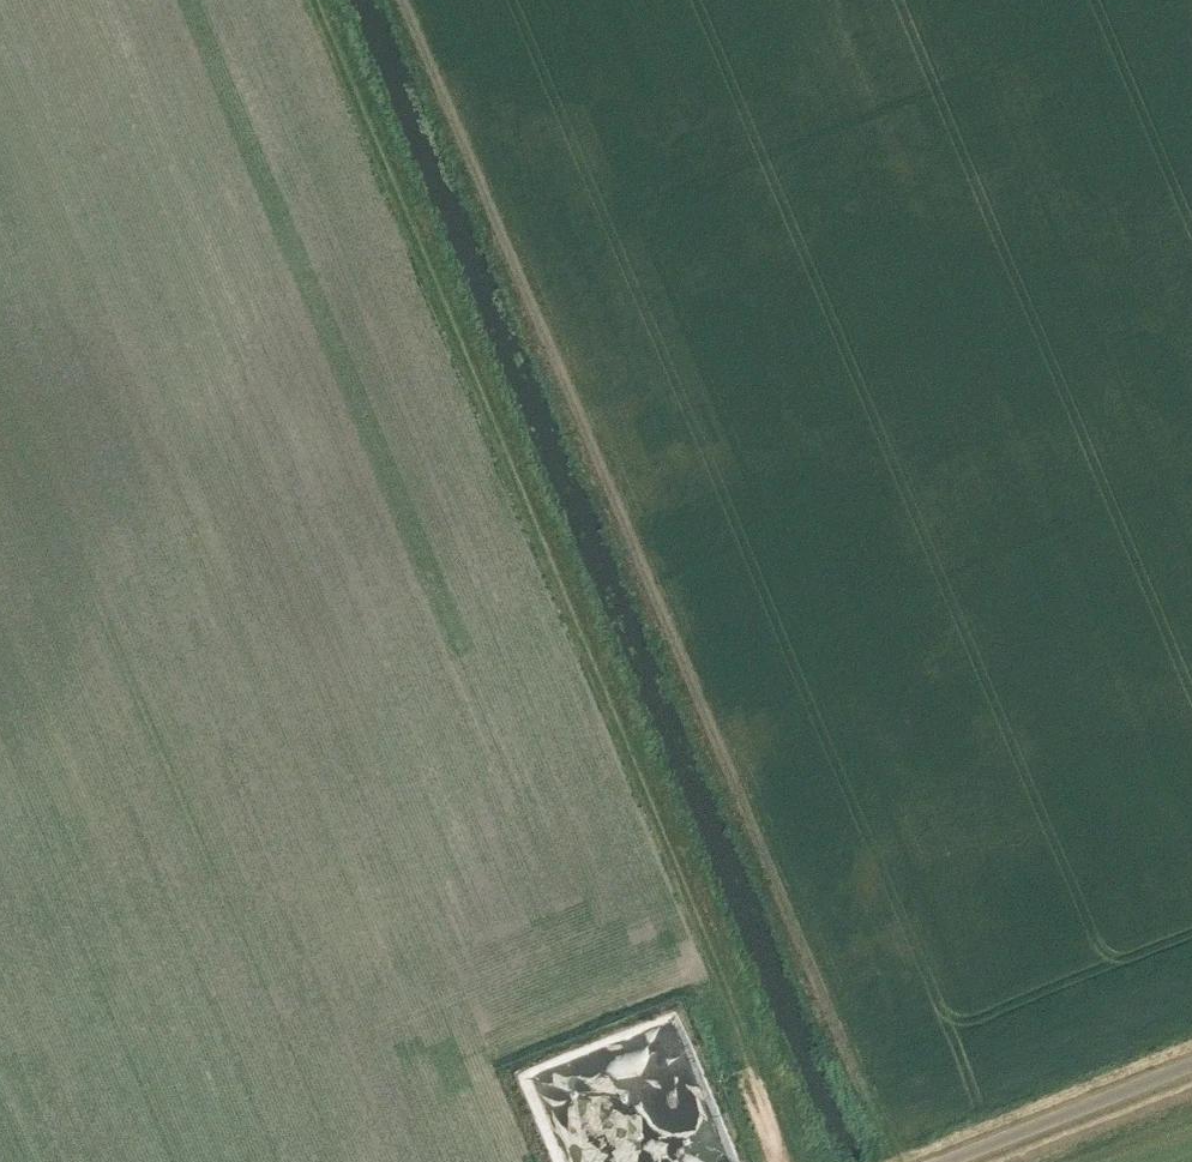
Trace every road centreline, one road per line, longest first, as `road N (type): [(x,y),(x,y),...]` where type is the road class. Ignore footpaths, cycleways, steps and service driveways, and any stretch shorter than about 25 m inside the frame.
road 1 (track): [(801,1161),(321,0)]
road 2 (unclassified): [(939,1161),(1191,1063)]

